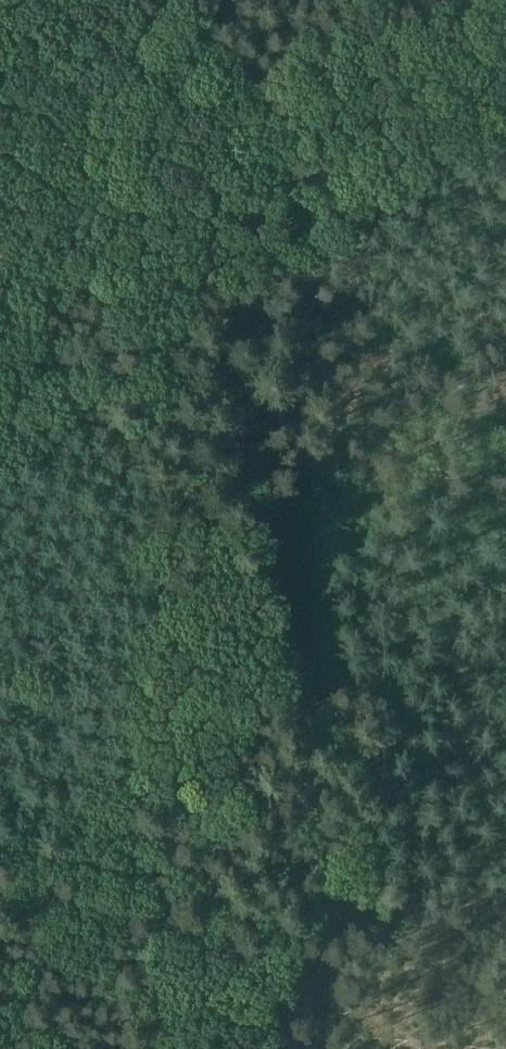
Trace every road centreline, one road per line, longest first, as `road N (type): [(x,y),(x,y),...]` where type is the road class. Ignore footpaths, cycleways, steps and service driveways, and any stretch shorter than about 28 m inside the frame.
road 1 (track): [(196,1048),(0,607)]
road 2 (track): [(505,139),(361,205)]

